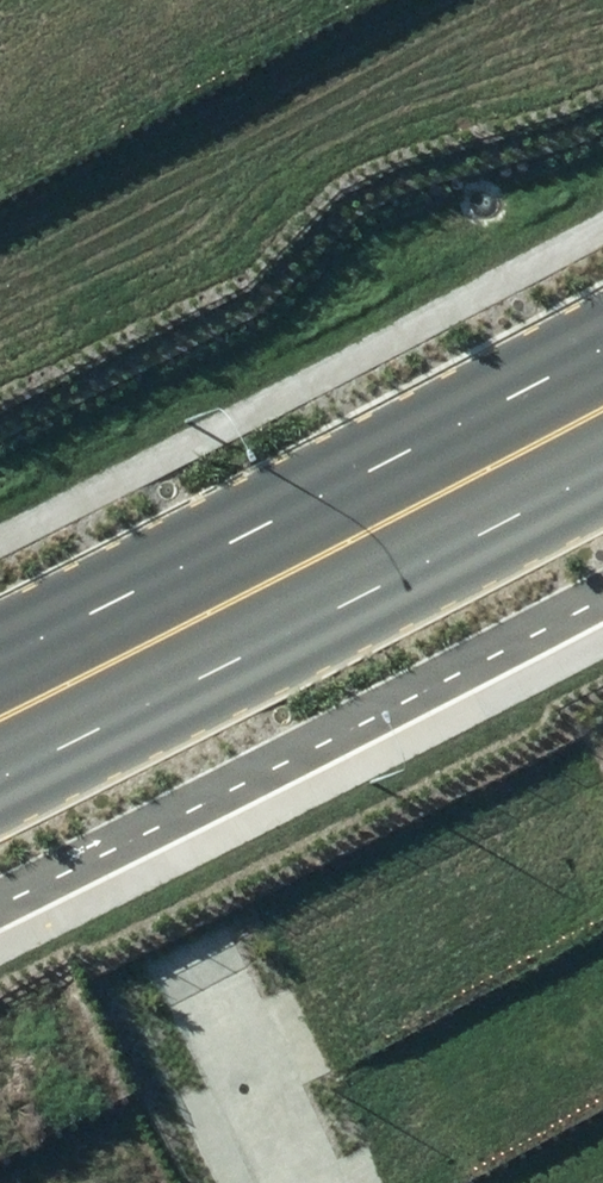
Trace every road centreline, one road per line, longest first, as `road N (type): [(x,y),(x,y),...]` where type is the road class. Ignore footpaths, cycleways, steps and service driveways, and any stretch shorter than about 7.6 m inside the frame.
road 1 (secondary): [(0,658),(602,347)]
road 2 (secondary): [(602,468),(0,778)]
road 3 (residential): [(278,1182),(216,1071)]

